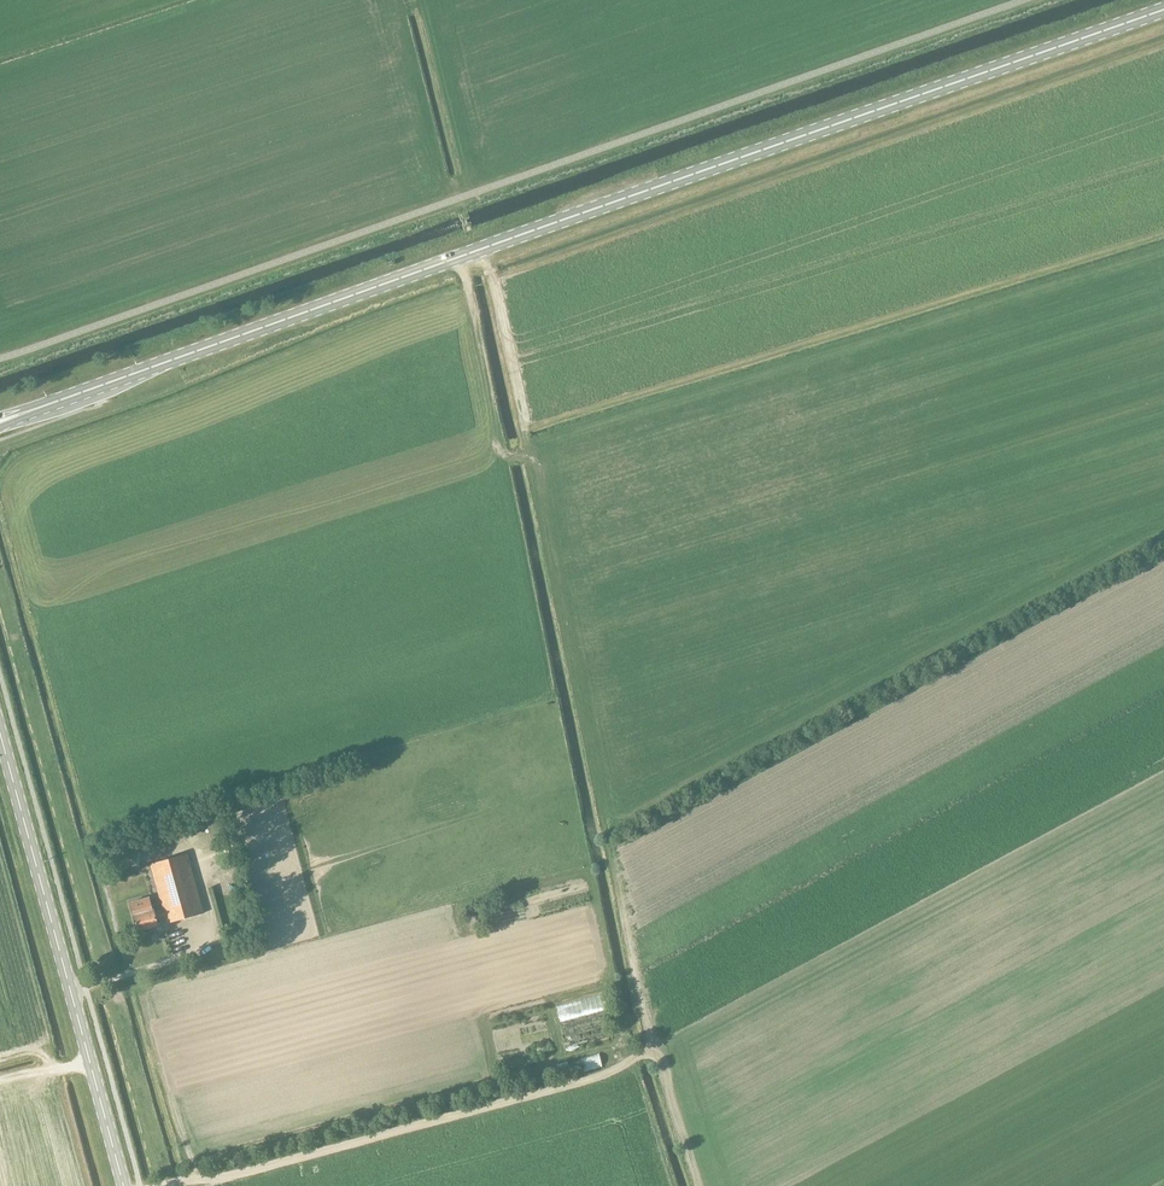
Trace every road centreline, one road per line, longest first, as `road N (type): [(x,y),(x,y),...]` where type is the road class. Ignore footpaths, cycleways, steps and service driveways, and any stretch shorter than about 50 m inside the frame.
road 1 (primary): [(19,415),(1163,10)]
road 2 (track): [(161,1185),(210,1182),(569,1085),(650,1050),(613,853)]
road 3 (secondary): [(123,1185),(0,734)]

